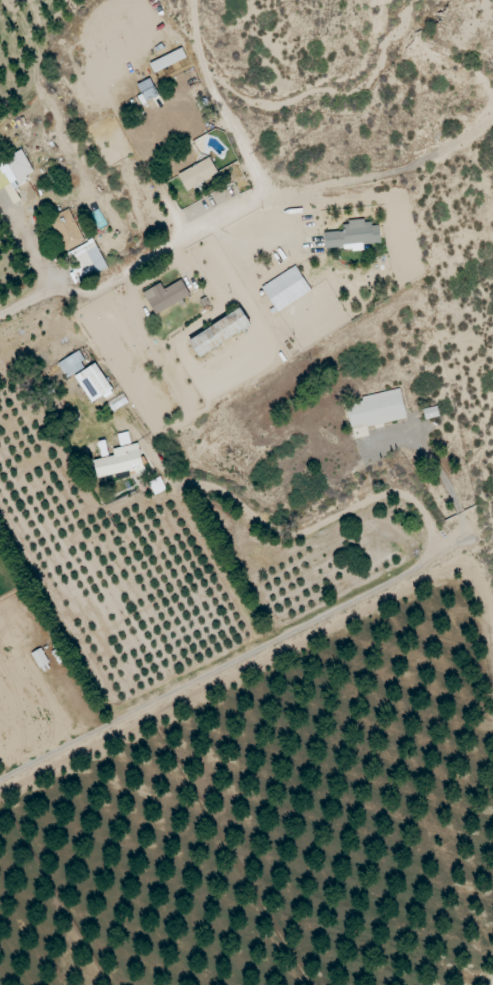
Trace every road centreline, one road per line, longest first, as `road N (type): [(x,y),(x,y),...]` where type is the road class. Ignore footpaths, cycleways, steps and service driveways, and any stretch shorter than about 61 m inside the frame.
road 1 (residential): [(0,314),(63,283),(98,289),(264,189),(492,69)]
road 2 (residential): [(314,984),(492,888)]

